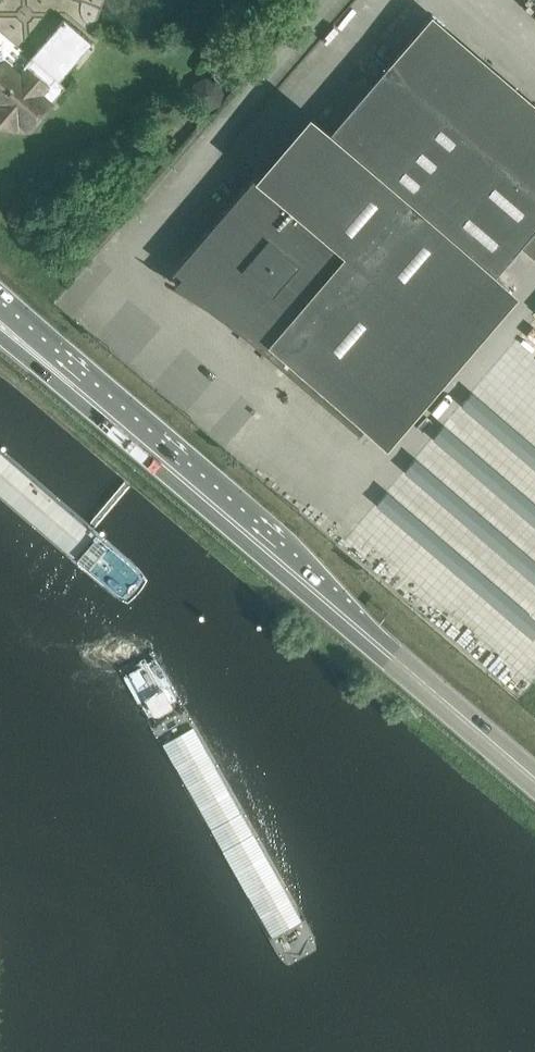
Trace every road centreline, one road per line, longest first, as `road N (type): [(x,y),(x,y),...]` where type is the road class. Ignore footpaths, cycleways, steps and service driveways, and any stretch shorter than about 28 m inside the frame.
road 1 (primary): [(534,778),(17,338)]

